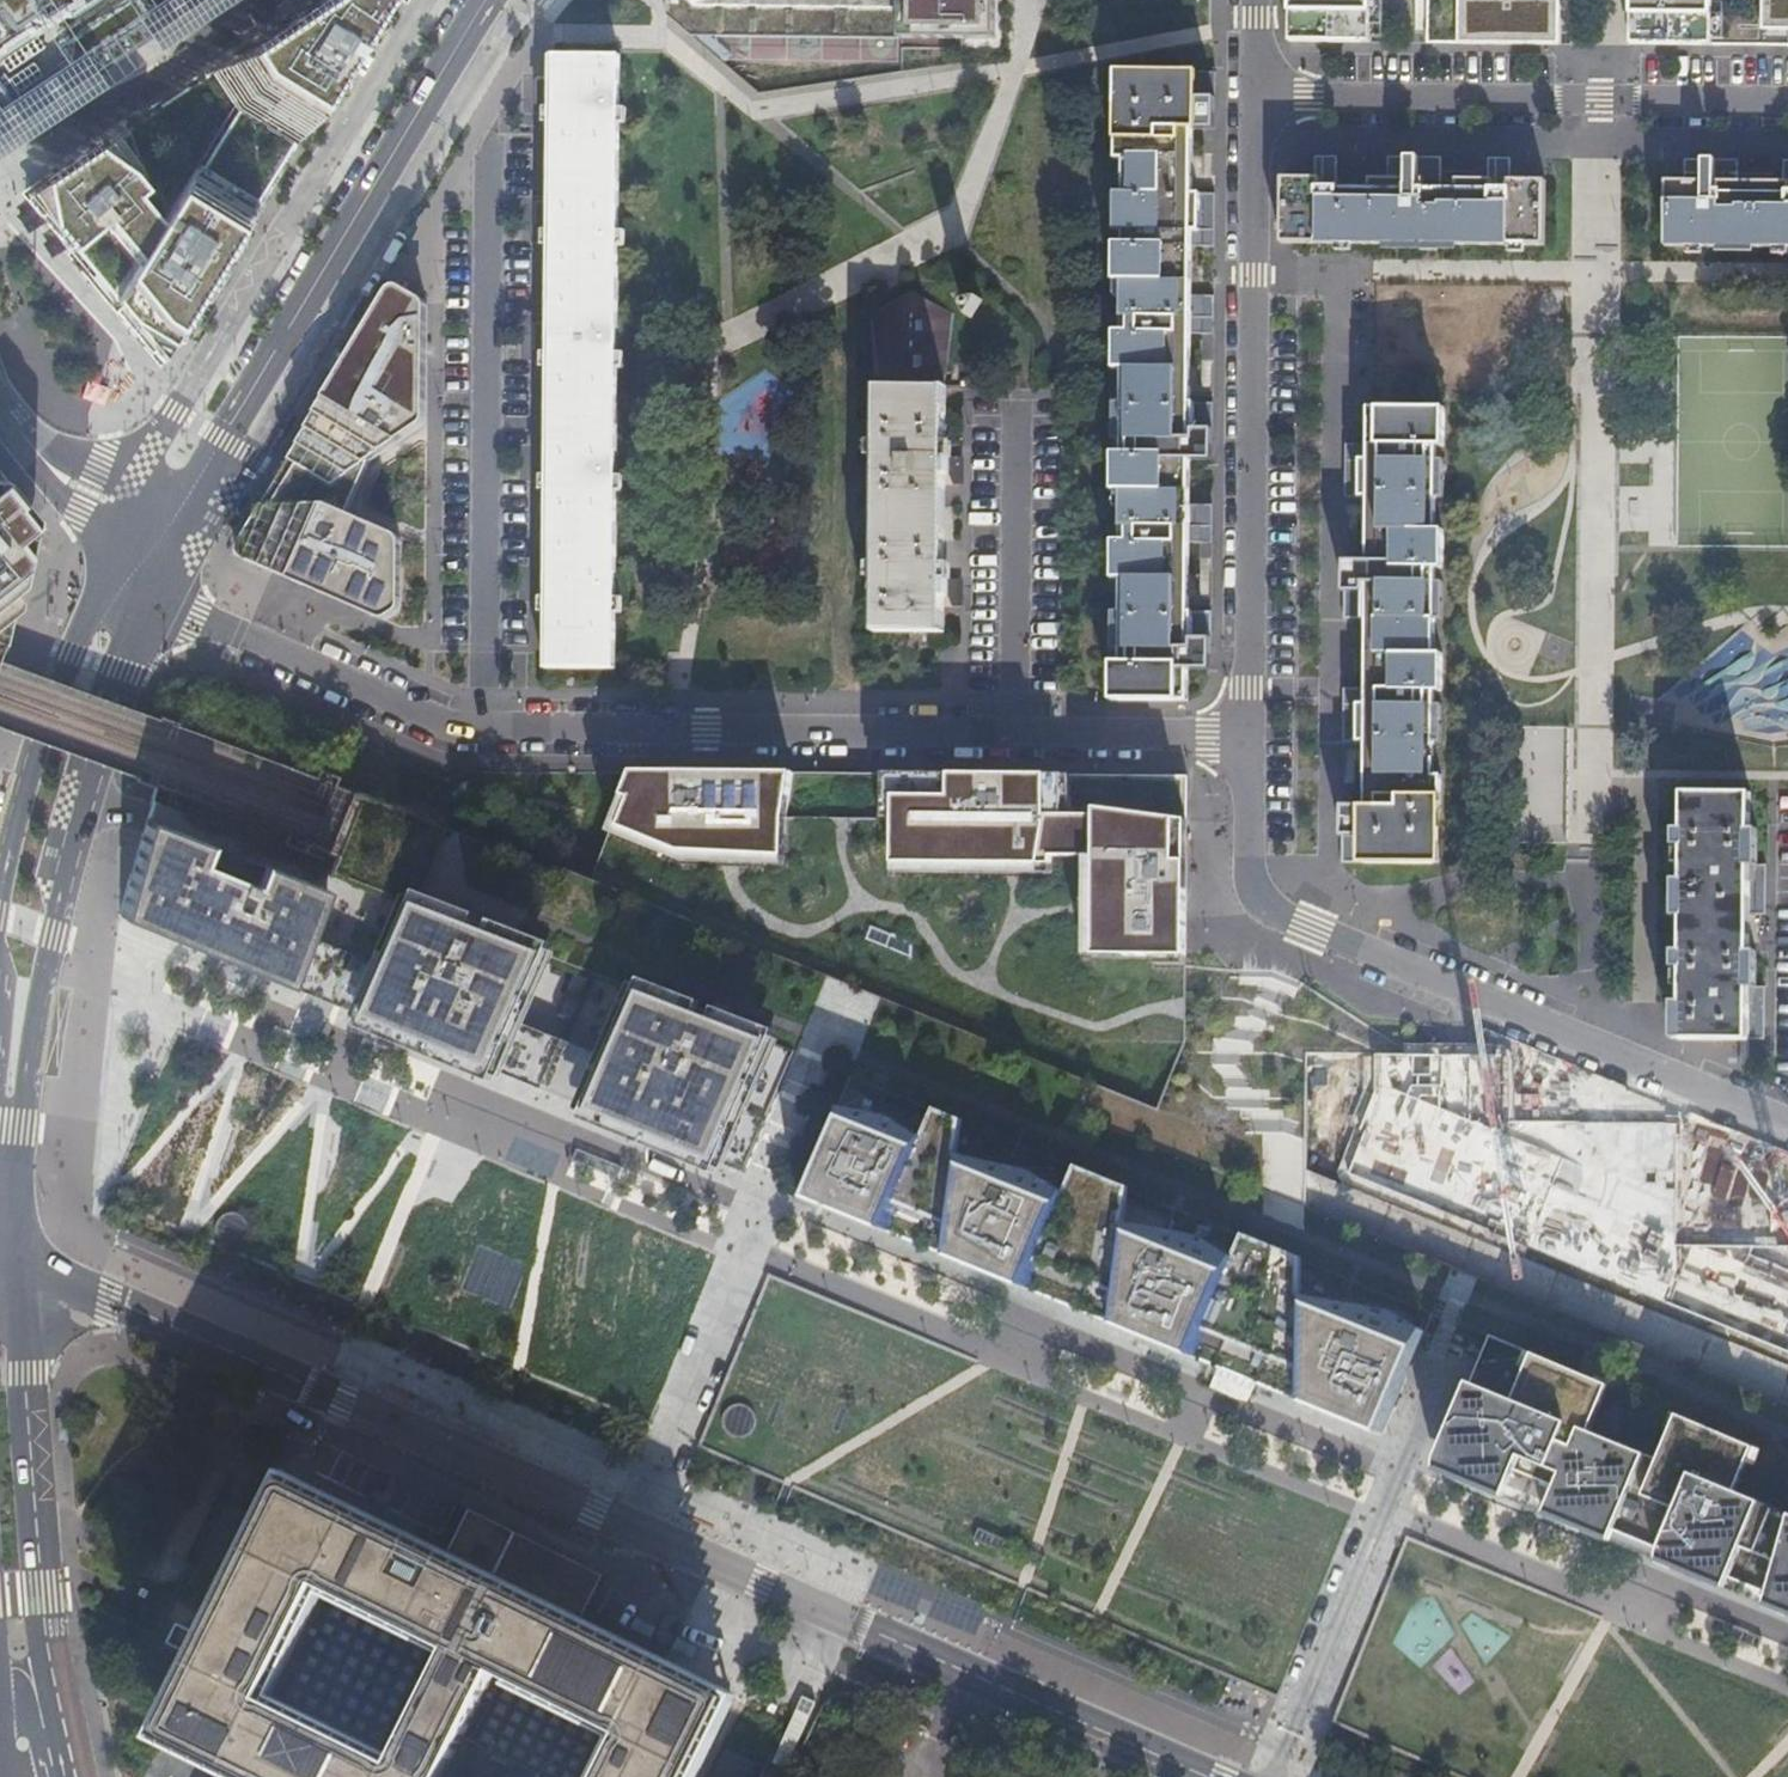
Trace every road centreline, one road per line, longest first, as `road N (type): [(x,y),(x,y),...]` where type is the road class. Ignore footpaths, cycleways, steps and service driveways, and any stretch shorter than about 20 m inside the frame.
road 1 (motorway): [(1787,1711),(859,1338),(0,980)]
road 2 (motorway): [(0,1084),(793,1413),(1590,1776)]
road 3 (tertiary): [(0,1244),(110,1302),(1207,1776)]
road 4 (residential): [(485,727),(1250,733)]
road 5 (residential): [(1250,733),(1249,833),(1256,872),(1285,911),(1787,1122)]
road 6 (secondary): [(144,556),(226,439),(490,0)]
road 7 (residential): [(1263,94),(1250,733)]
road 8 (secondary): [(6,1127),(31,1085),(74,869),(147,609),(144,556)]
road 9 (residential): [(485,727),(488,150)]
road 10 (residential): [(1263,94),(1787,98)]
road 11 (secondary): [(59,1735),(24,1372),(0,1316)]
road 12 (residential): [(144,556),(198,620),(454,726),(485,727)]
road 13 (secondary): [(144,556),(73,654),(0,913)]

